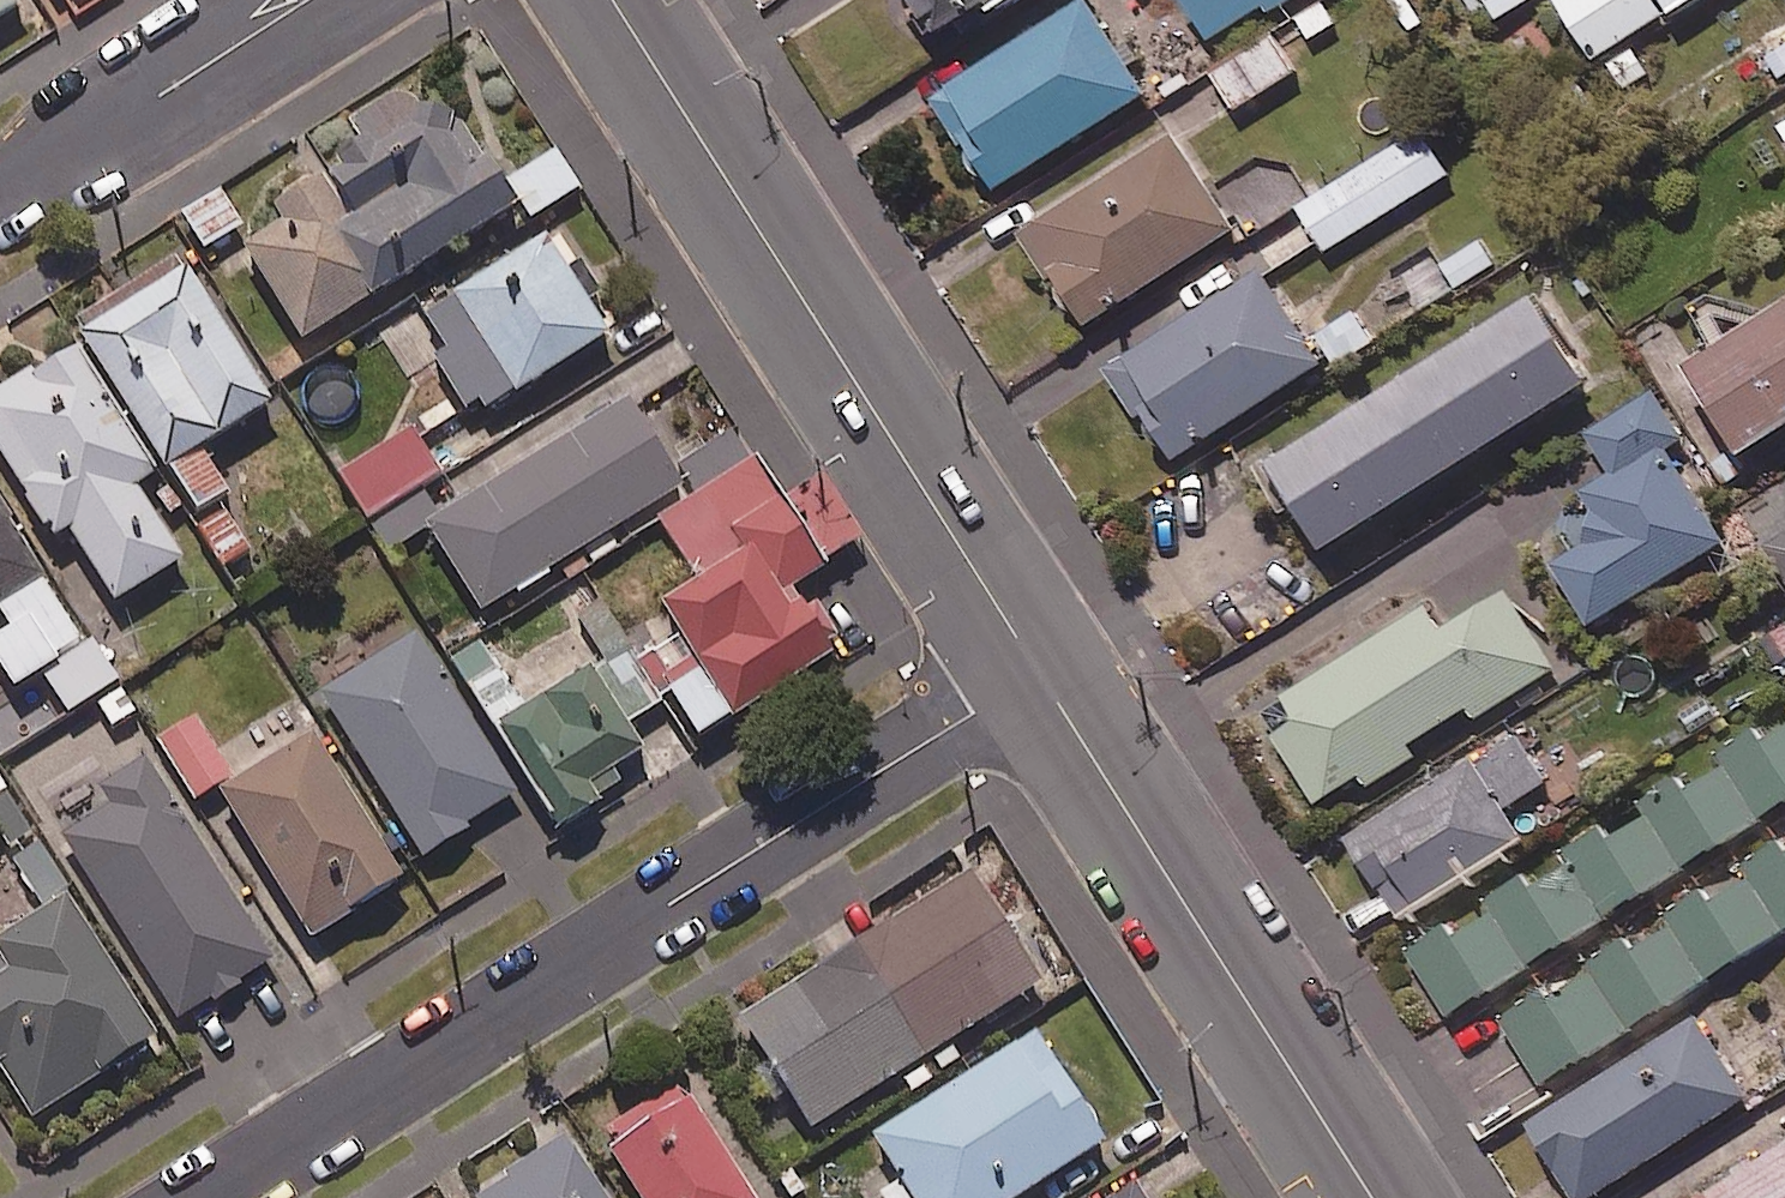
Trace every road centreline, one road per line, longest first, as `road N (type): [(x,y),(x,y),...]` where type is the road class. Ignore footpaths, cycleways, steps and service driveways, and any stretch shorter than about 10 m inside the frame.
road 1 (residential): [(207,1197),(1039,670)]
road 2 (tertiary): [(614,0),(1039,670)]
road 3 (tertiary): [(1039,670),(1374,1197)]
road 4 (residential): [(0,197),(307,0)]

